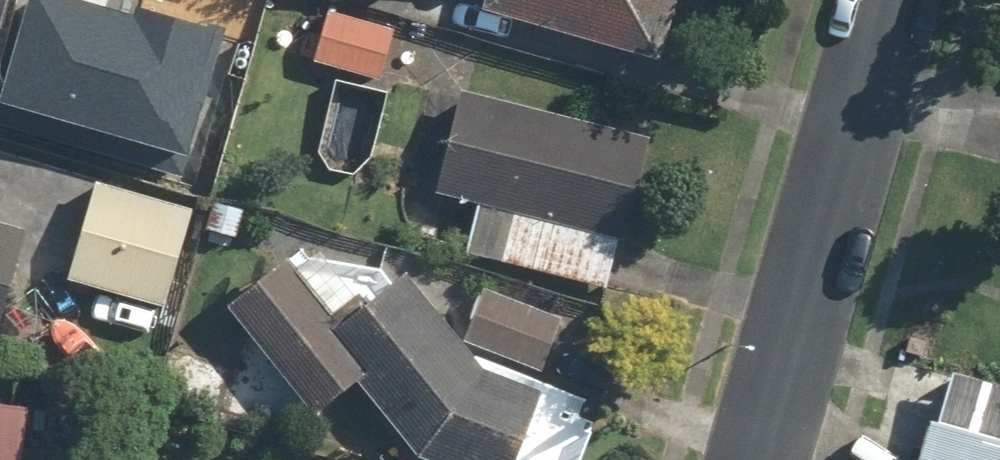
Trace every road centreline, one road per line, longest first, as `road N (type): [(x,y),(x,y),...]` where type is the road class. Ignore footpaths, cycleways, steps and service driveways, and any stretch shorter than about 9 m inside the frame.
road 1 (residential): [(761,459),(889,0)]

